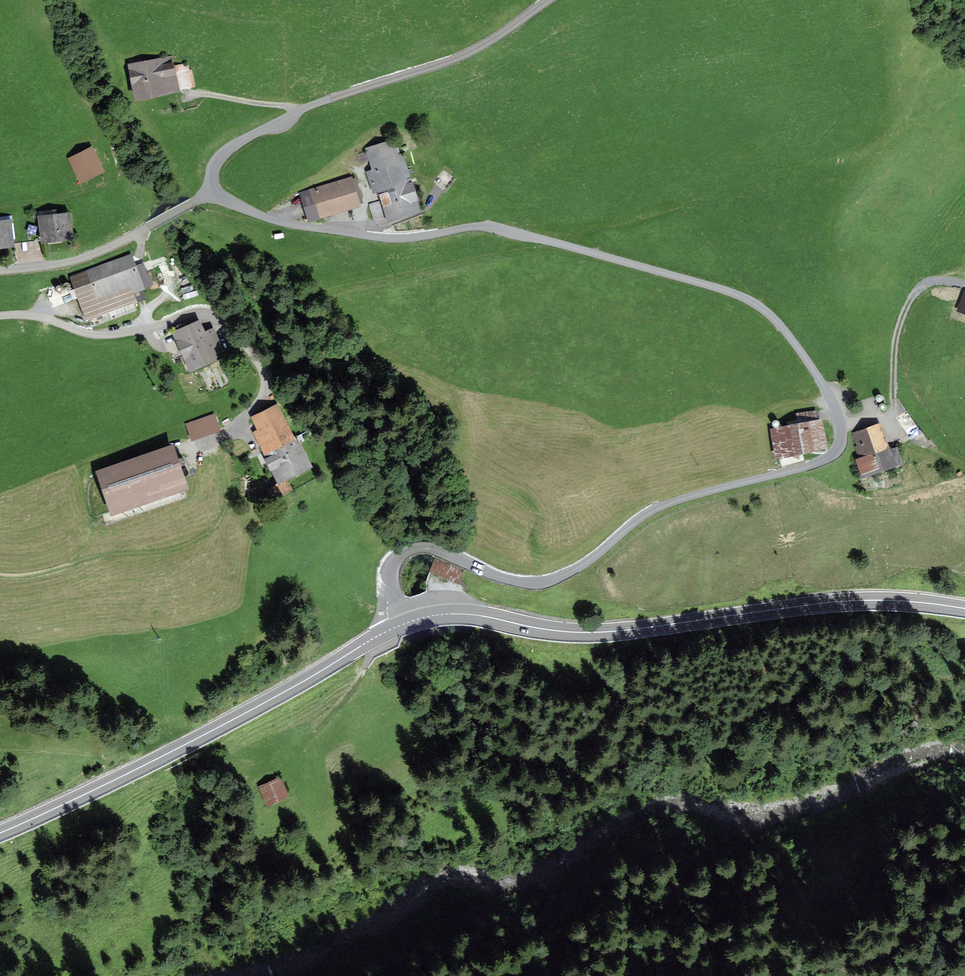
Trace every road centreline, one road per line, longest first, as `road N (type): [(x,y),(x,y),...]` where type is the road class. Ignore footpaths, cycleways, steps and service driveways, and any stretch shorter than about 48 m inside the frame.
road 1 (residential): [(395,628),(388,577),(403,552),(427,549),(512,582),(548,582),(584,566),(653,511),(821,464),(838,452),(842,421),(789,336),(762,307),(735,293),(495,228),(389,240),(276,222),(213,193)]
road 2 (primary): [(395,628),(450,613),(594,633),(849,600),(964,608)]
road 3 (primary): [(0,832),(213,730),(395,628)]
road 4 (residential): [(213,193),(213,164),(235,143),(467,54),(547,0)]
road 5 (track): [(0,576),(93,574),(199,538),(225,499),(209,444)]
road 6 (residential): [(0,270),(85,258),(213,193)]
road 7 (track): [(921,287),(899,336),(889,417)]

